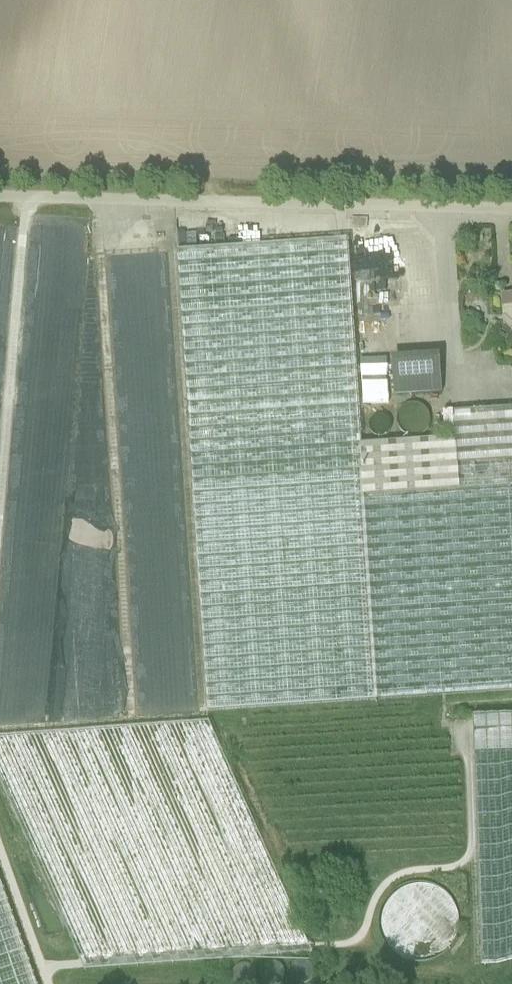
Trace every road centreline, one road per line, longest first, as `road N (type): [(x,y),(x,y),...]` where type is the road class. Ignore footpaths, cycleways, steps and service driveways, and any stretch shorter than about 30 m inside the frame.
road 1 (residential): [(0,196),(511,210)]

